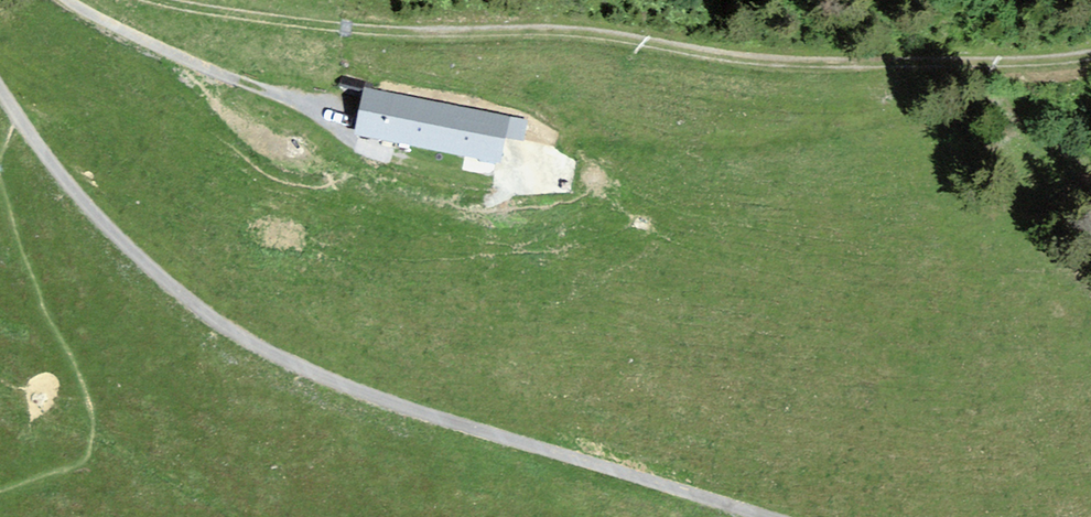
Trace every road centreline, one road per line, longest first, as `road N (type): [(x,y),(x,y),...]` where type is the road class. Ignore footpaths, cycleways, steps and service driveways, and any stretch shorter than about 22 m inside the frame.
road 1 (track): [(157,0),(369,36),(530,34),(846,66),(1090,55)]
road 2 (track): [(764,516),(404,407),(224,326),(99,214),(9,109)]
road 3 (track): [(329,118),(152,47),(66,0)]

